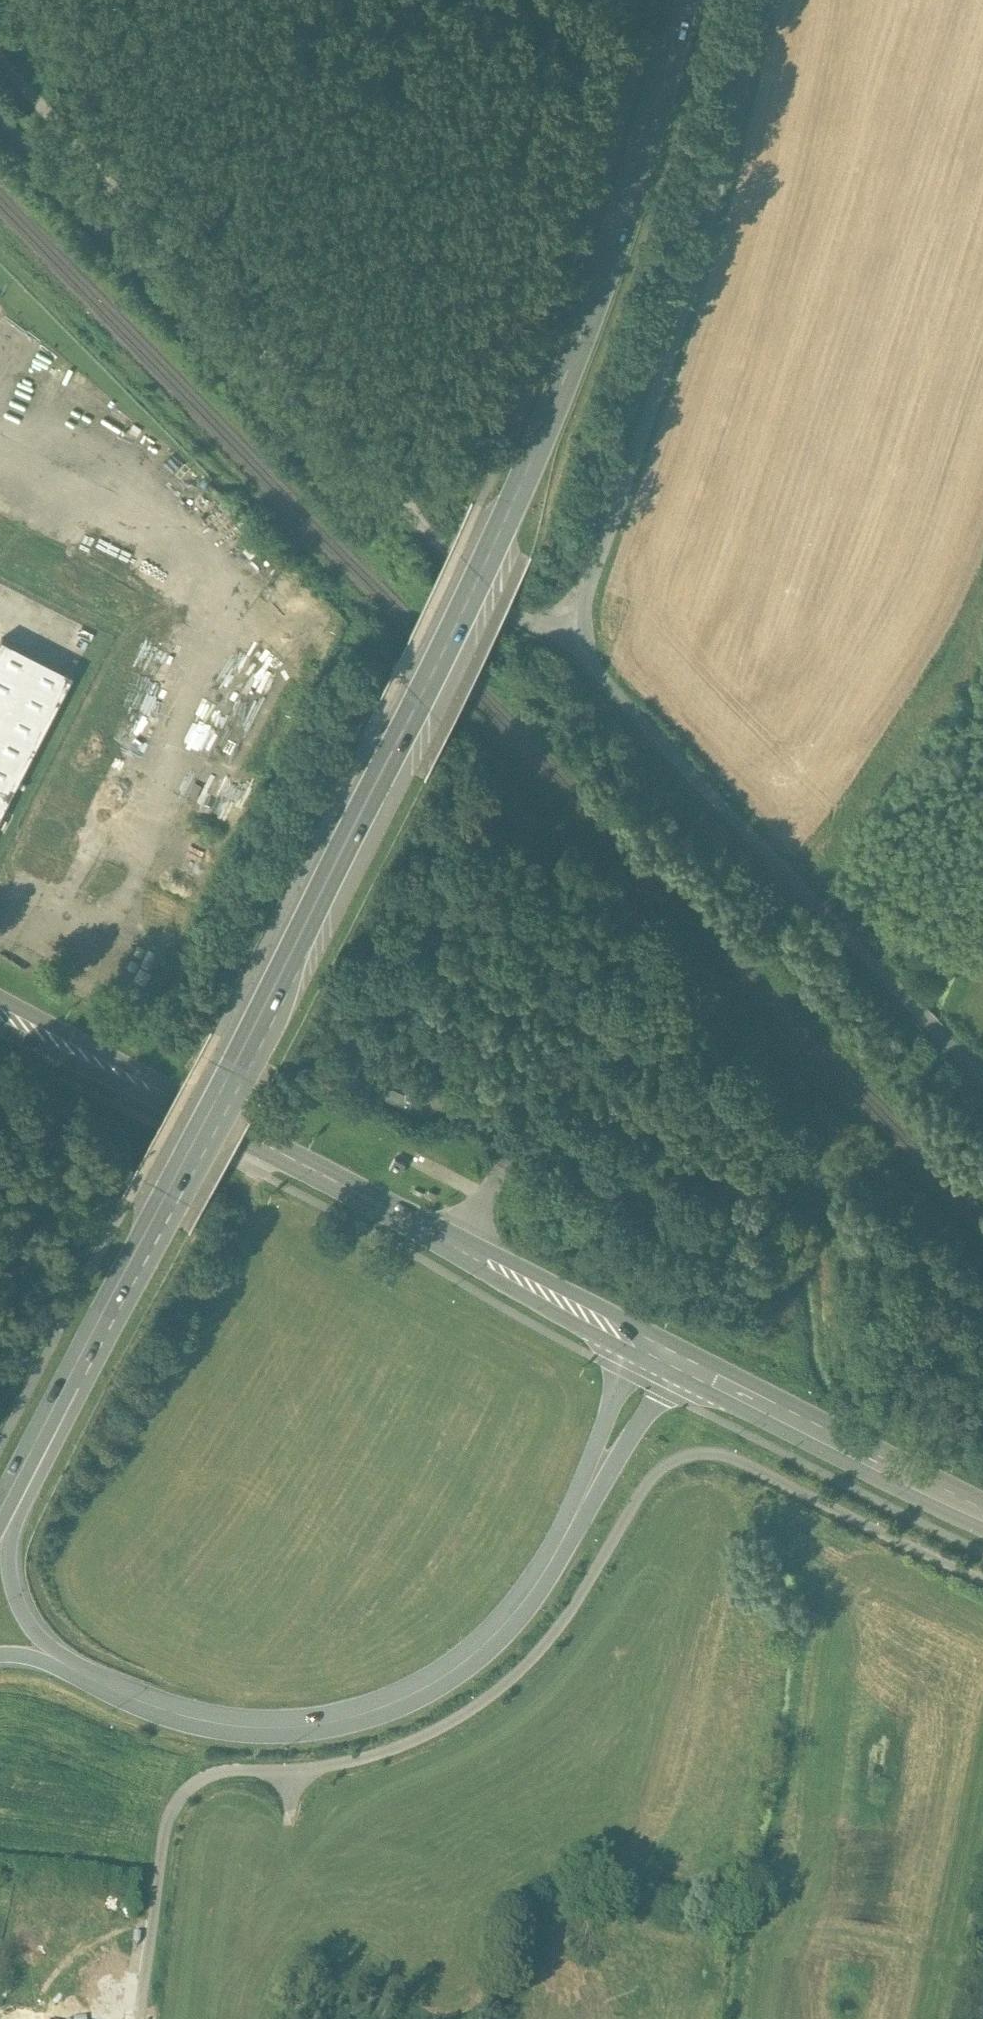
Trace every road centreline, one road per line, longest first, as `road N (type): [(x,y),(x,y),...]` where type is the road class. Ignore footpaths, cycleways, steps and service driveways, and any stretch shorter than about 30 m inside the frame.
road 1 (primary): [(686,0),(651,138),(524,476),(92,1338)]
road 2 (track): [(982,1575),(748,1460),(678,1460),(632,1513),(582,1599),(490,1697),(365,1756),(243,1767),(187,1789),(170,1822),(140,2018)]
road 3 (primary): [(83,1666),(203,1715),(283,1723),(368,1709),(457,1666),(534,1591),(664,1347)]
road 4 (primary): [(0,1007),(664,1347)]
road 5 (track): [(586,652),(587,598),(733,166),(764,0)]
road 6 (track): [(411,515),(0,46)]
road 7 (track): [(982,1082),(603,681),(586,652)]
road 8 (primary): [(83,1666),(47,1636),(12,1561),(40,1479),(85,1394),(92,1338)]
road 9 (primary): [(664,1347),(982,1505)]
road 10 (track): [(586,652),(516,621),(411,515)]
road 11 (primary): [(92,1338),(0,1514)]

